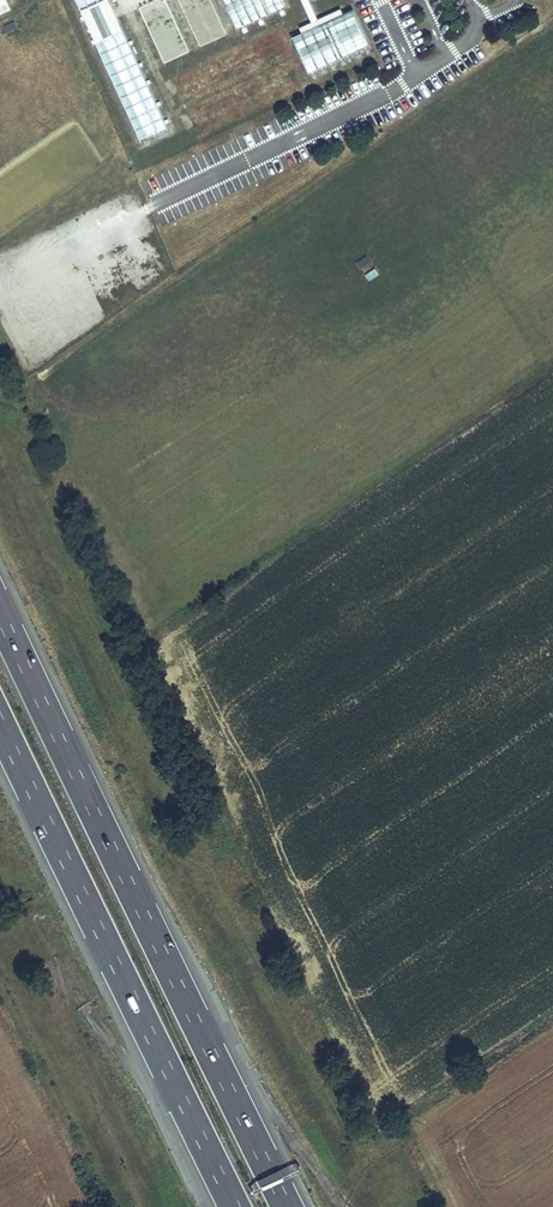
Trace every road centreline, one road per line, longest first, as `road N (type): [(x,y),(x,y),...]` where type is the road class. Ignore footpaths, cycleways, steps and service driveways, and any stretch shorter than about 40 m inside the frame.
road 1 (motorway): [(287,1206),(0,616)]
road 2 (motorway): [(0,724),(234,1206)]

